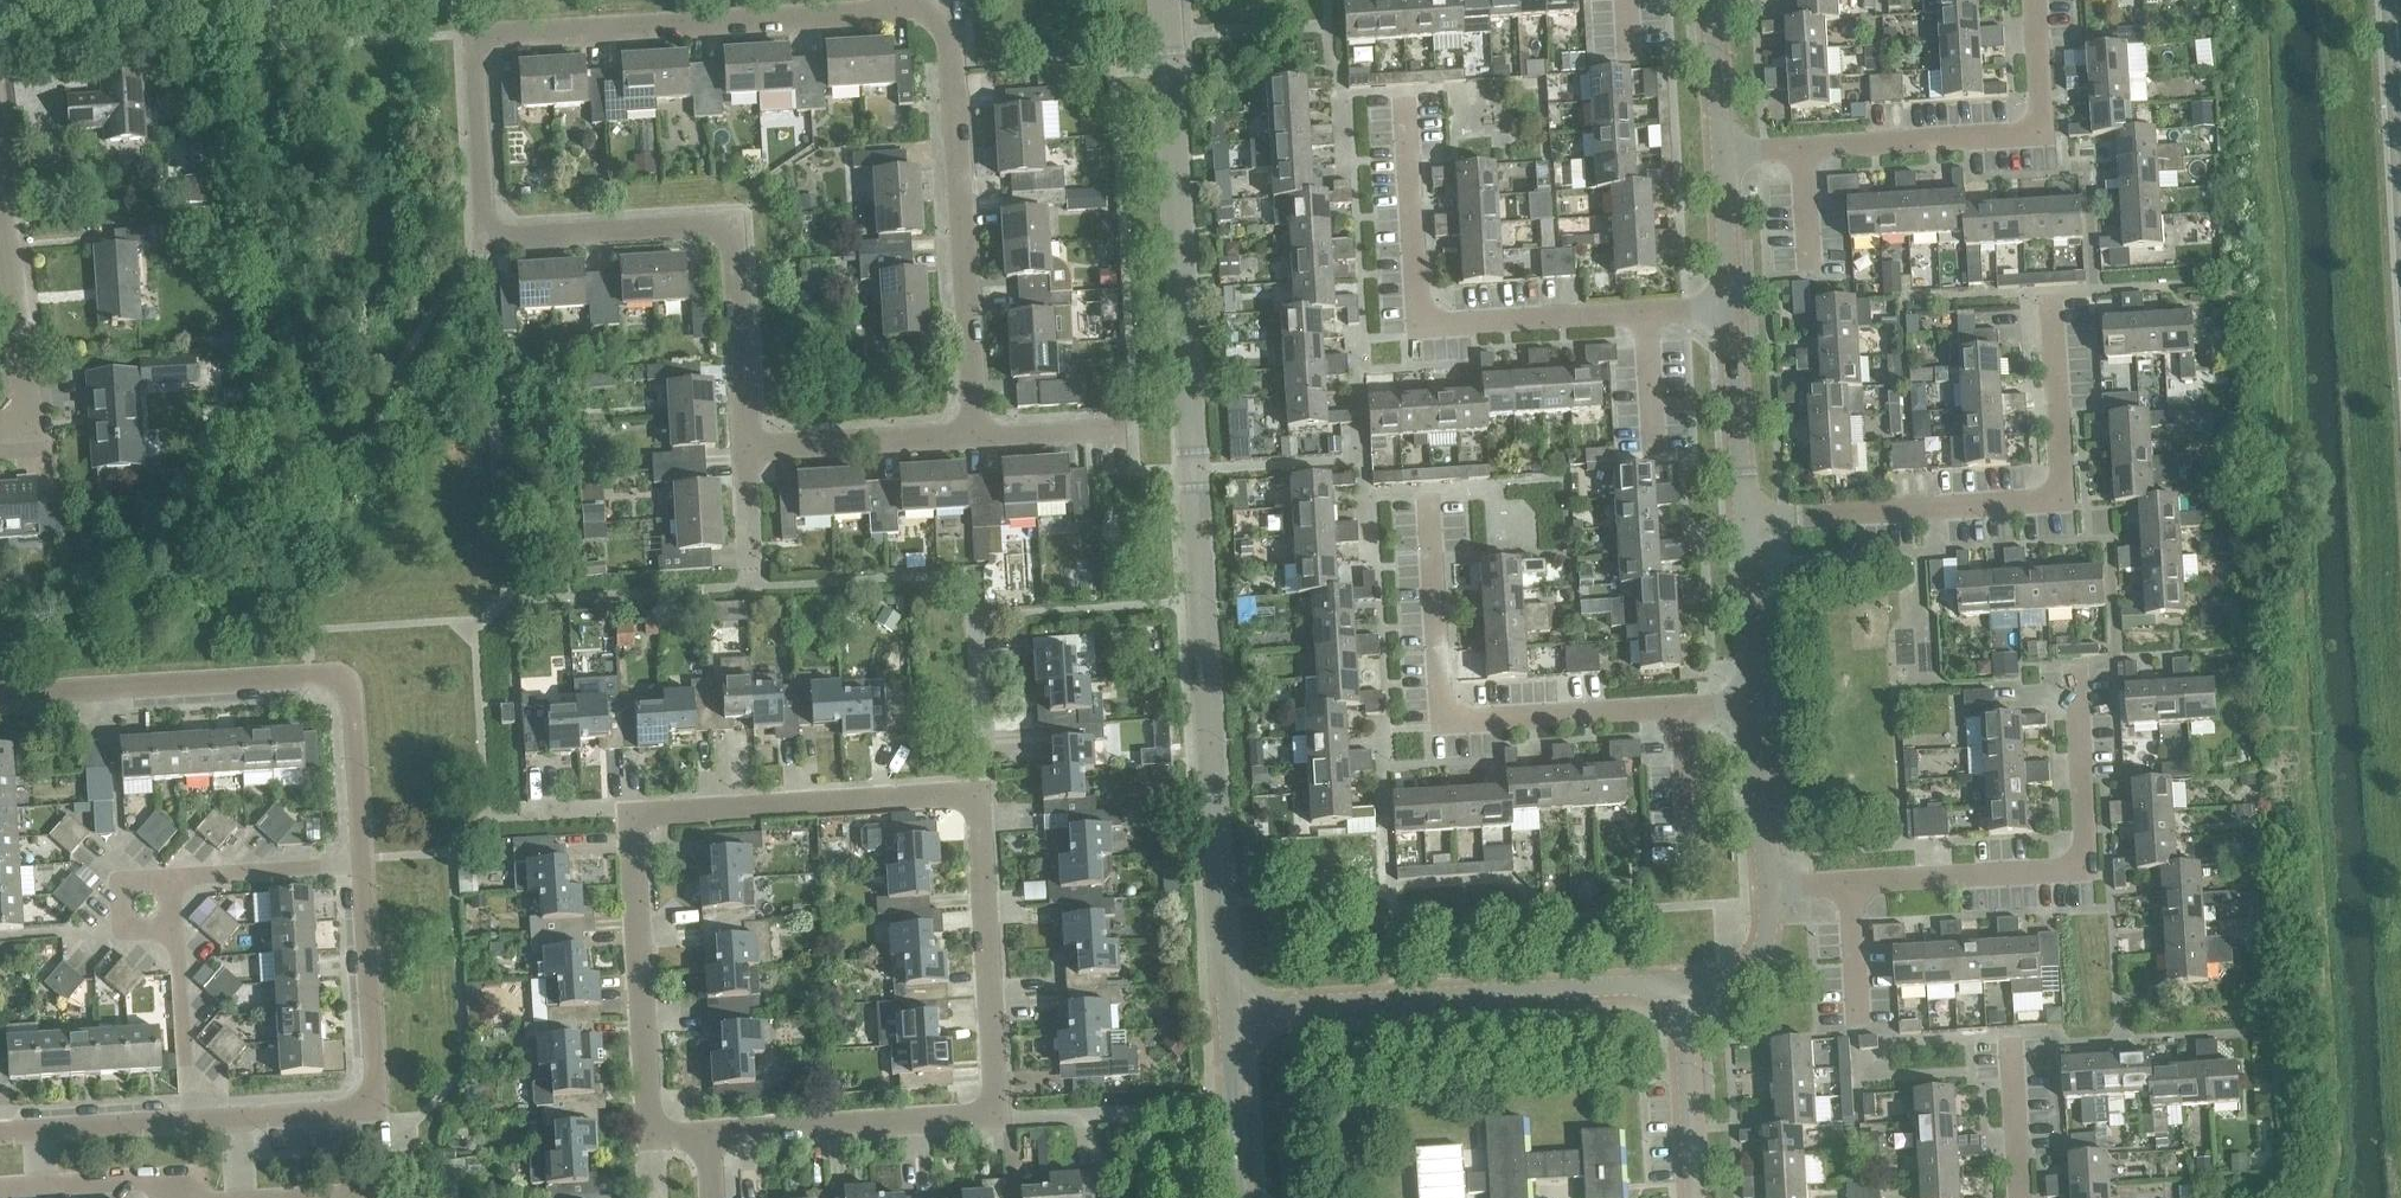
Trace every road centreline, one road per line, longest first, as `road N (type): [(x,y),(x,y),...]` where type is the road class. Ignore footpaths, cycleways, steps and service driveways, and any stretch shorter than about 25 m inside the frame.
road 1 (residential): [(898,8),(487,29),(471,57),(486,212),(518,232),(704,217),(731,230),(738,428),(774,442),(970,430)]
road 2 (tertiary): [(1225,1021),(1163,0)]
road 3 (residential): [(667,811),(941,791),(982,818),(995,1102),(979,1123),(710,1142)]
road 4 (residential): [(1404,92),(1420,324),(1730,307)]
road 5 (residential): [(1426,502),(1442,724),(1757,701)]
road 6 (residential): [(0,692),(305,672),(336,677),(352,696),(362,864)]
road 7 (residential): [(1745,516),(2064,493),(2046,297)]
road 8 (residential): [(1769,885),(2084,859),(2074,664)]
road 9 (residential): [(970,430),(947,24),(917,7),(898,8)]
road 10 (residential): [(1718,156),(2042,134),(2034,0)]
road 11 (unclassified): [(1225,1021),(1682,992)]
road 12 (residential): [(710,1142),(690,1141),(655,1109),(633,836),(667,811)]
road 13 (residential): [(362,864),(372,1086),(350,1112),(241,1118)]
road 14 (residential): [(0,440),(27,419),(0,217)]
road 15 (unclassified): [(1745,516),(1730,307)]
road 16 (unclassified): [(1692,1197),(1682,992)]
road 17 (residential): [(191,1120),(173,930)]
road 18 (unclassified): [(1757,701),(1745,516)]
road 19 (unclassified): [(1769,885),(1757,701)]
road 20 (secondary): [(2390,0),(2400,179)]
road 21 (tertiary): [(1233,1197),(1225,1021)]
road 22 (residential): [(195,876),(140,878),(124,883),(116,896),(119,924),(173,930)]
road 23 (residential): [(195,876),(362,864)]
road 24 (unclassified): [(1682,992),(1726,984),(1756,950),(1769,885)]
road 25 (unclassified): [(1718,156),(1711,0)]
road 26 (residential): [(191,1120),(36,1129)]
road 27 (residential): [(2010,1197),(2003,1045)]
road 28 (unclassified): [(1730,307),(1718,156)]
road 29 (residential): [(40,1184),(144,1178),(170,1197)]

